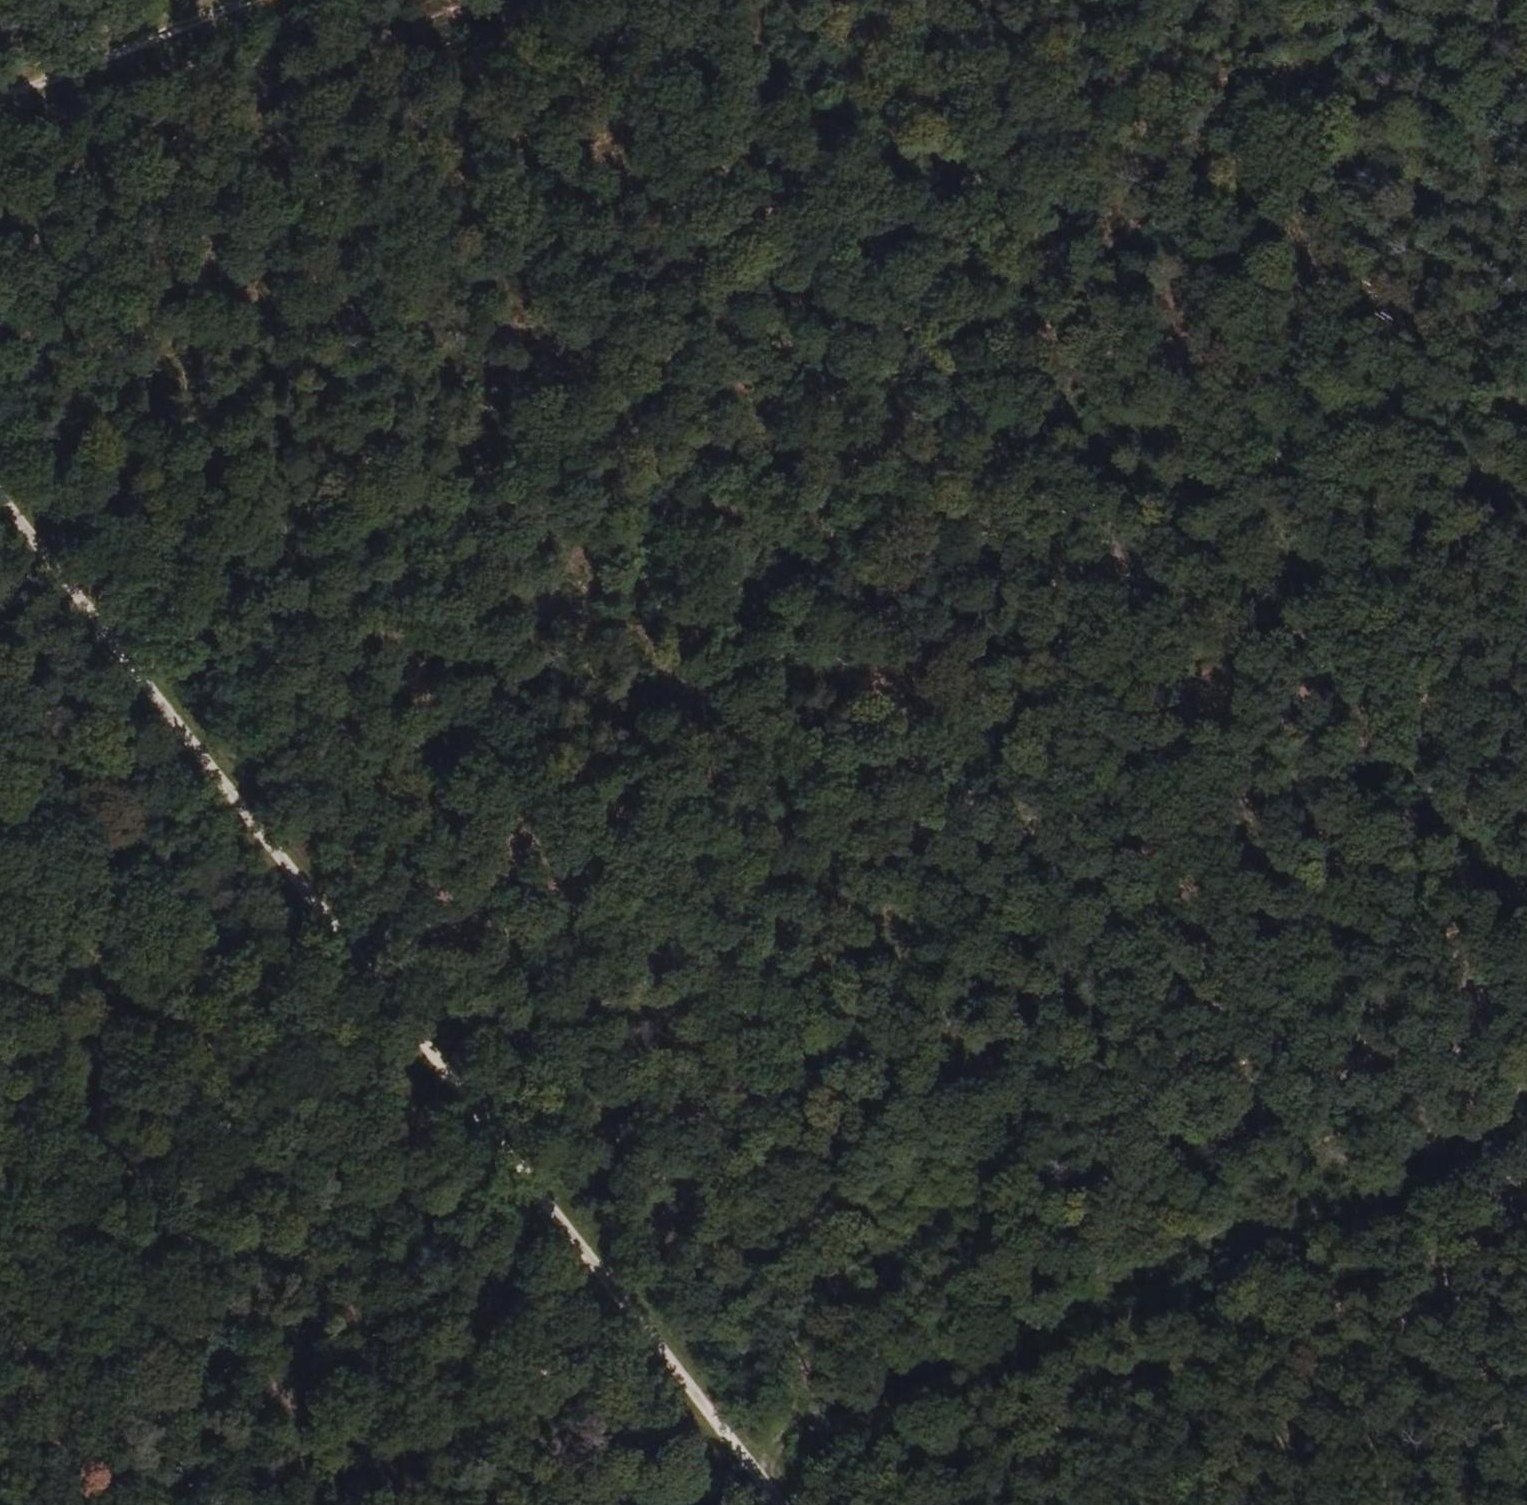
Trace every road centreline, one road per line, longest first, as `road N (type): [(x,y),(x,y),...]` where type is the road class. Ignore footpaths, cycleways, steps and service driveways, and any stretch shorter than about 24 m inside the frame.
road 1 (track): [(768,1504),(628,1310),(0,502)]
road 2 (track): [(244,0),(0,98)]

